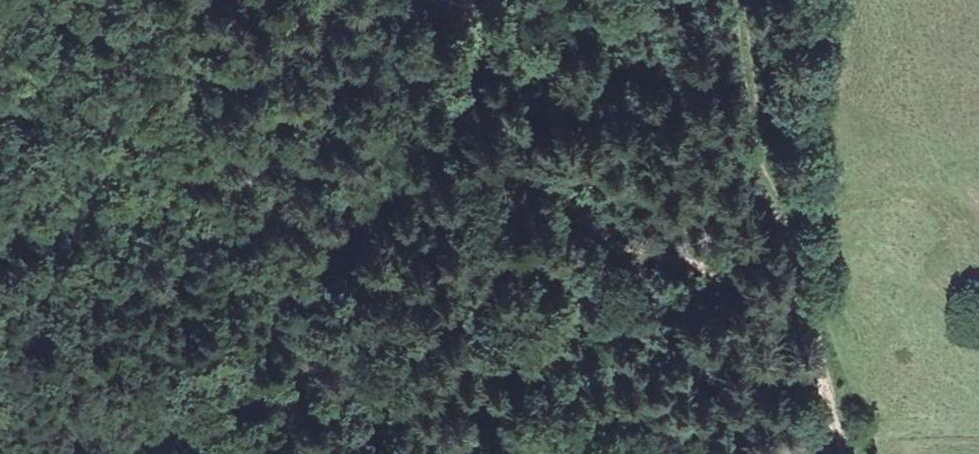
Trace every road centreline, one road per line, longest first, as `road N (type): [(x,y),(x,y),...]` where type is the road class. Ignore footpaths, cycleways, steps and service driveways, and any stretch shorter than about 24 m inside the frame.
road 1 (track): [(298,453),(281,367),(300,309),(349,222),(395,179),(445,165),(508,178),(635,244),(804,314)]
road 2 (track): [(735,0),(757,113),(754,166),(804,314)]

